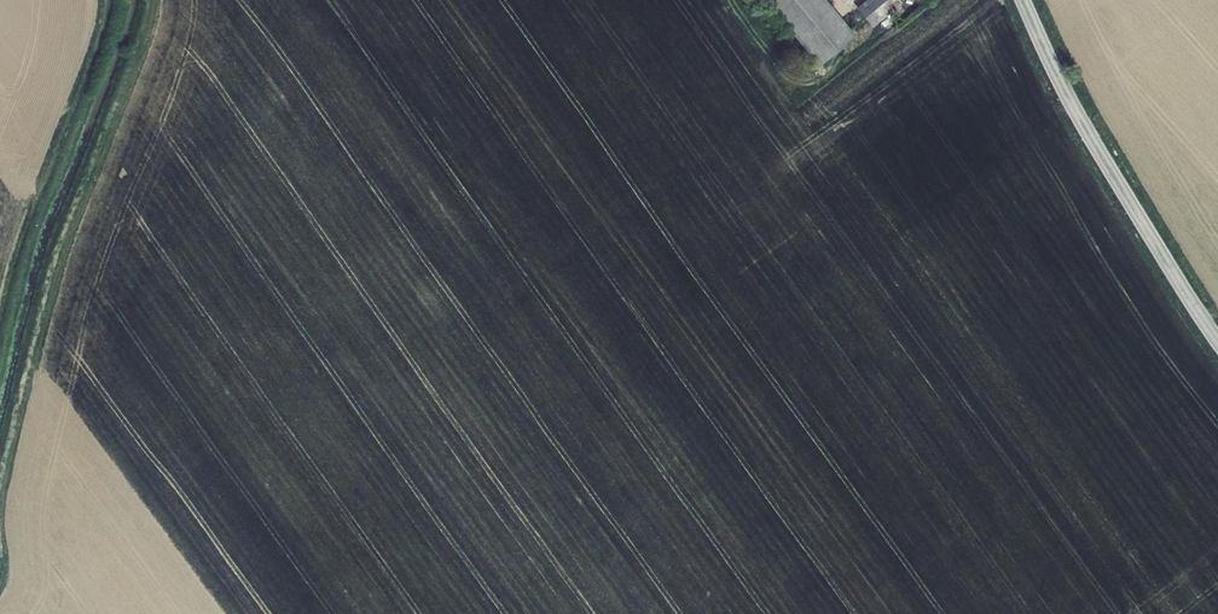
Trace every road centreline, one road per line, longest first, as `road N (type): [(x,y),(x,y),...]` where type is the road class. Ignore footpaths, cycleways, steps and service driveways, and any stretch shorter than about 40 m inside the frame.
road 1 (residential): [(1217,341),(1092,140),(1024,0)]

